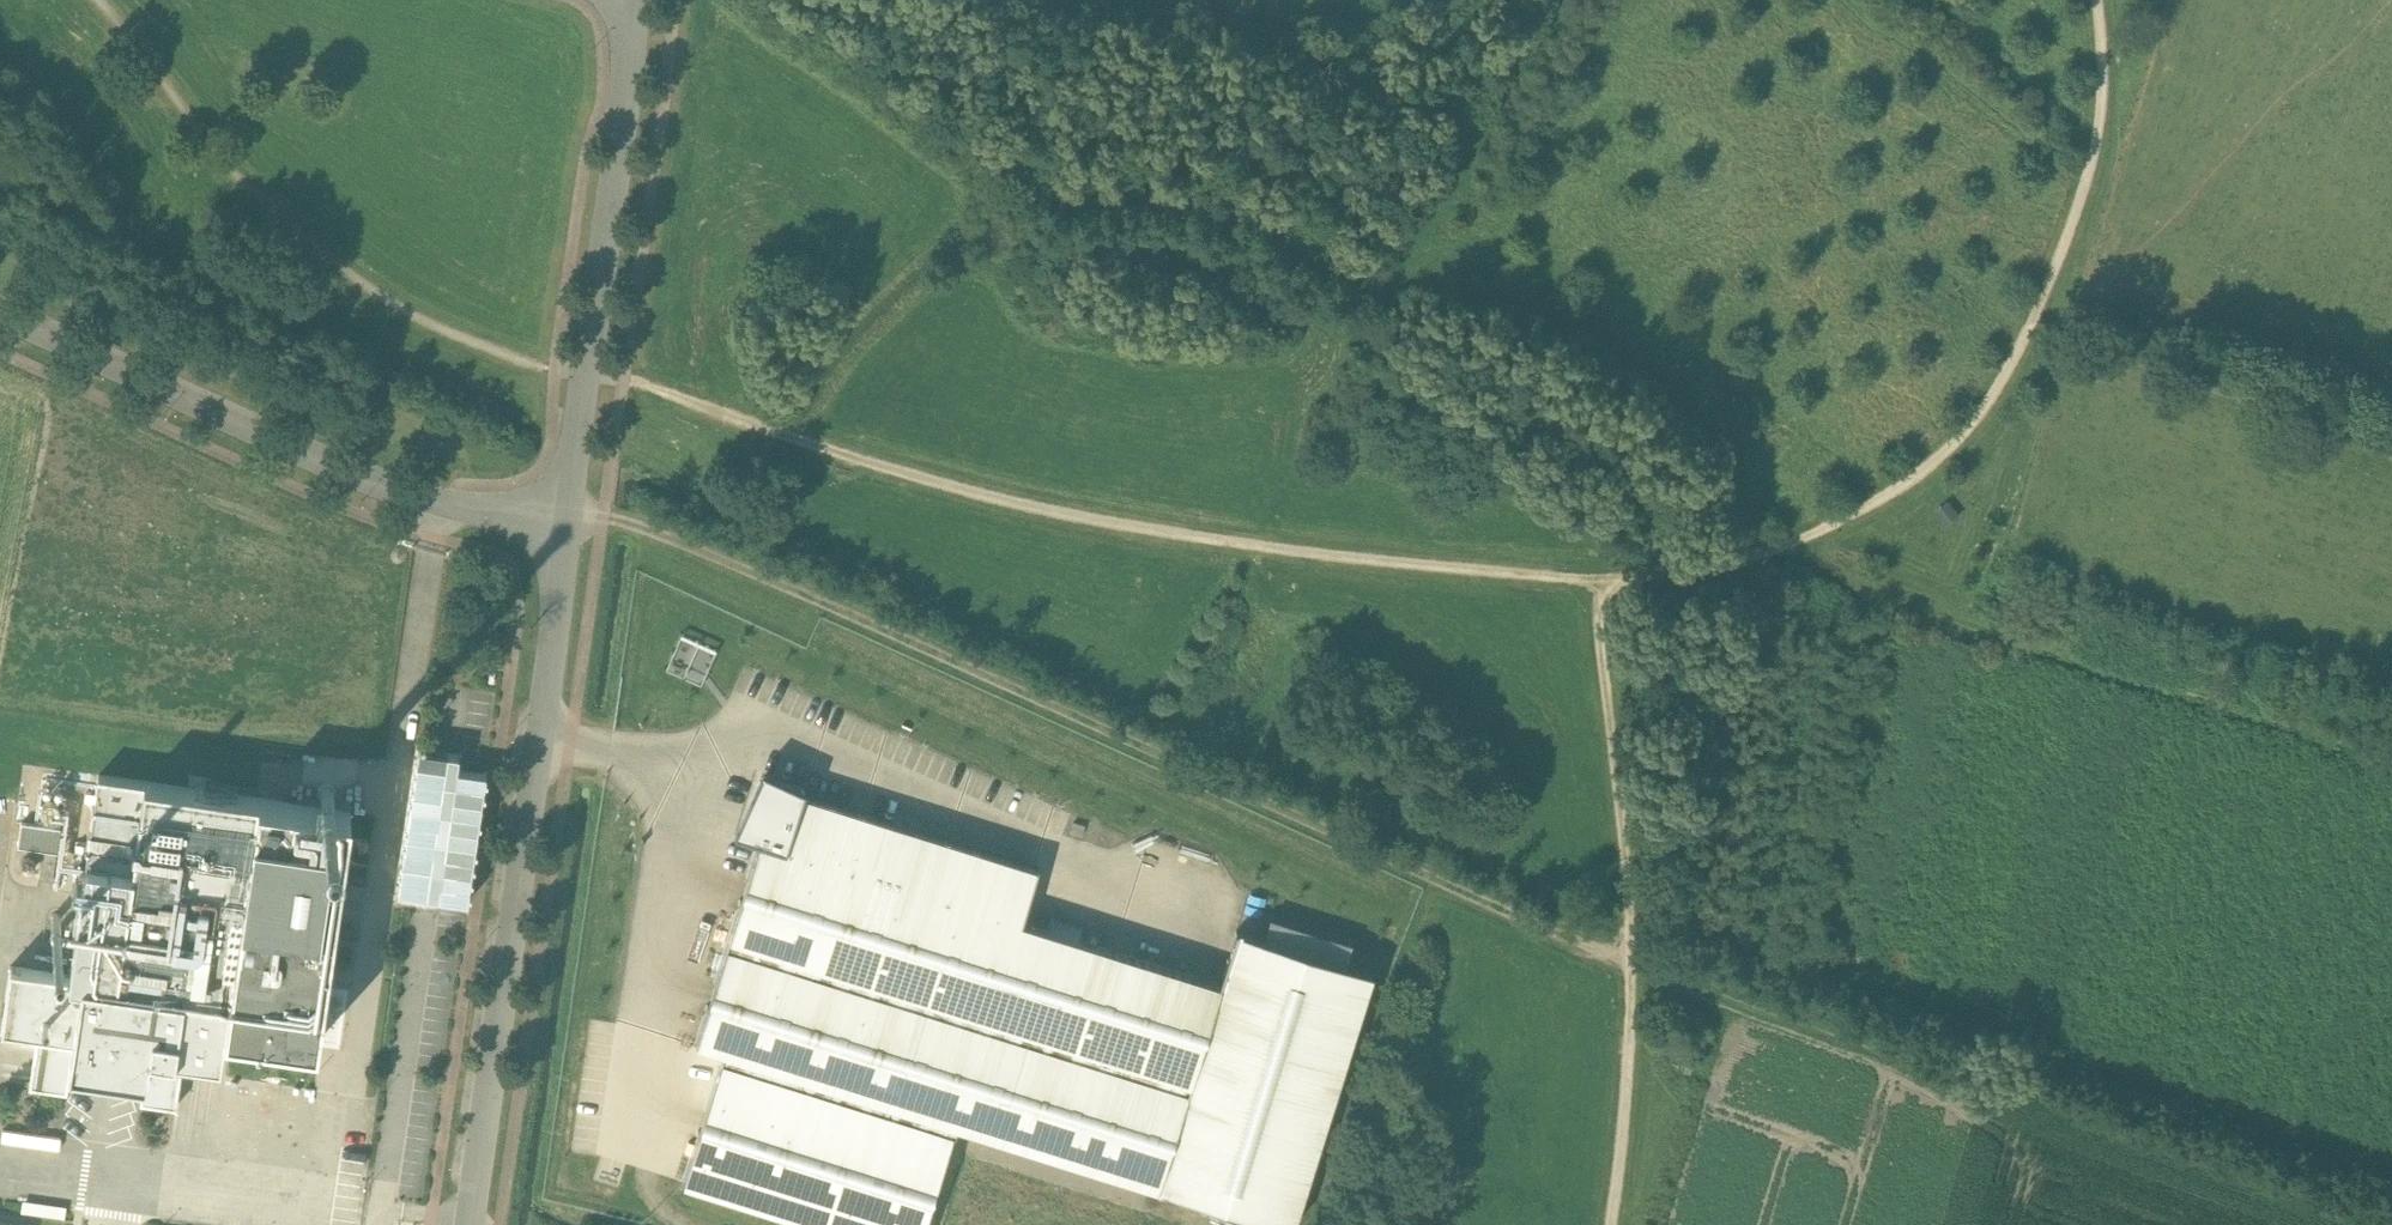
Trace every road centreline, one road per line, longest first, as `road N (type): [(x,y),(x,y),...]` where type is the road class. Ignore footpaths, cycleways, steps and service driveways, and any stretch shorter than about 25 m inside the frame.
road 1 (track): [(2002,1090),(1480,899),(827,604),(607,518),(565,517)]
road 2 (residential): [(480,1224),(565,517)]
road 3 (residential): [(565,517),(434,499),(325,461),(0,310)]
road 4 (residential): [(565,517),(632,0)]

